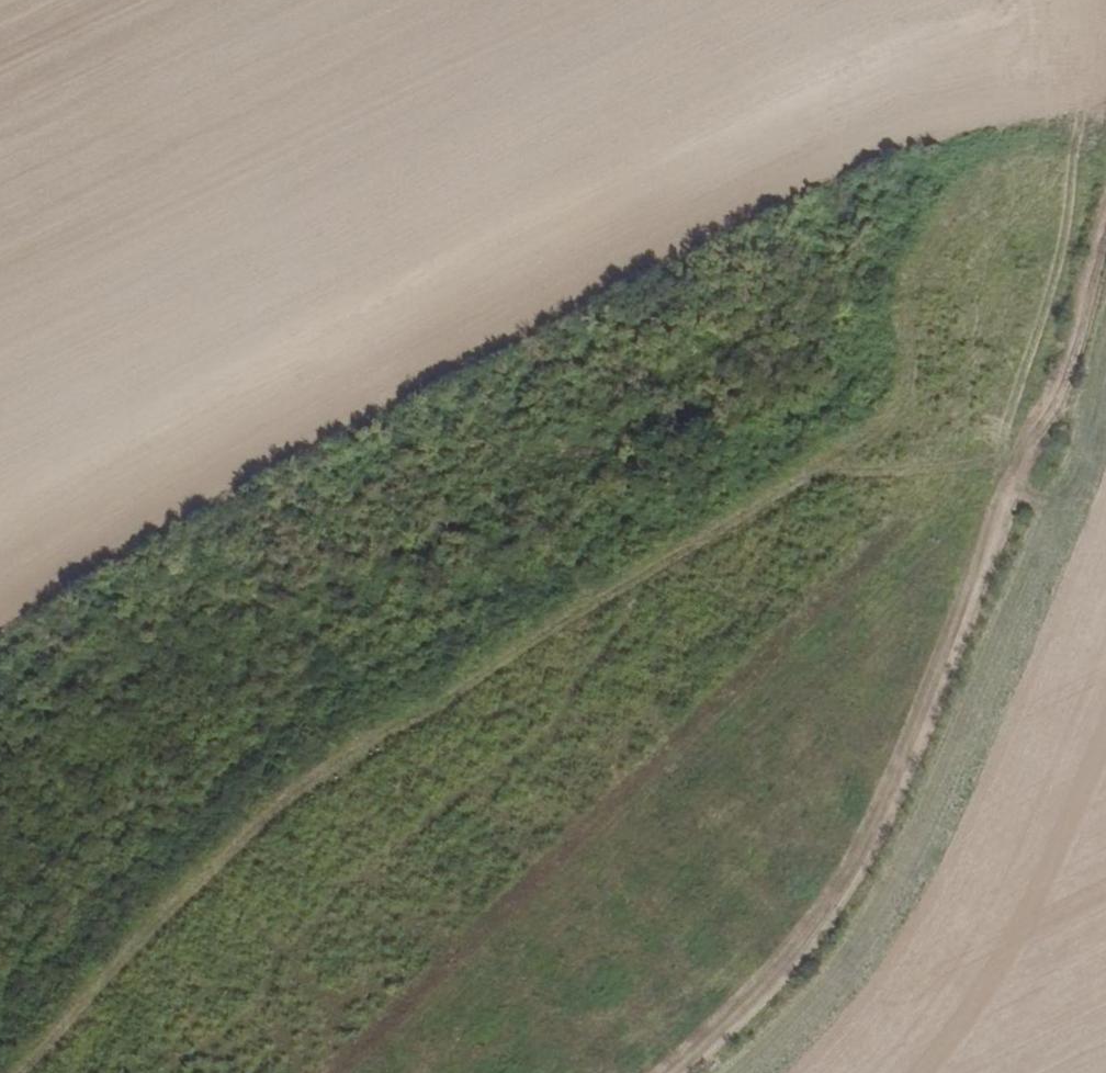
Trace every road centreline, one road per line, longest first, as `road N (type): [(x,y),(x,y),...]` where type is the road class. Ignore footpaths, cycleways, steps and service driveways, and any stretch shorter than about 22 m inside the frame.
road 1 (track): [(1105,233),(1038,454),(873,851),(806,951),(671,1072)]

